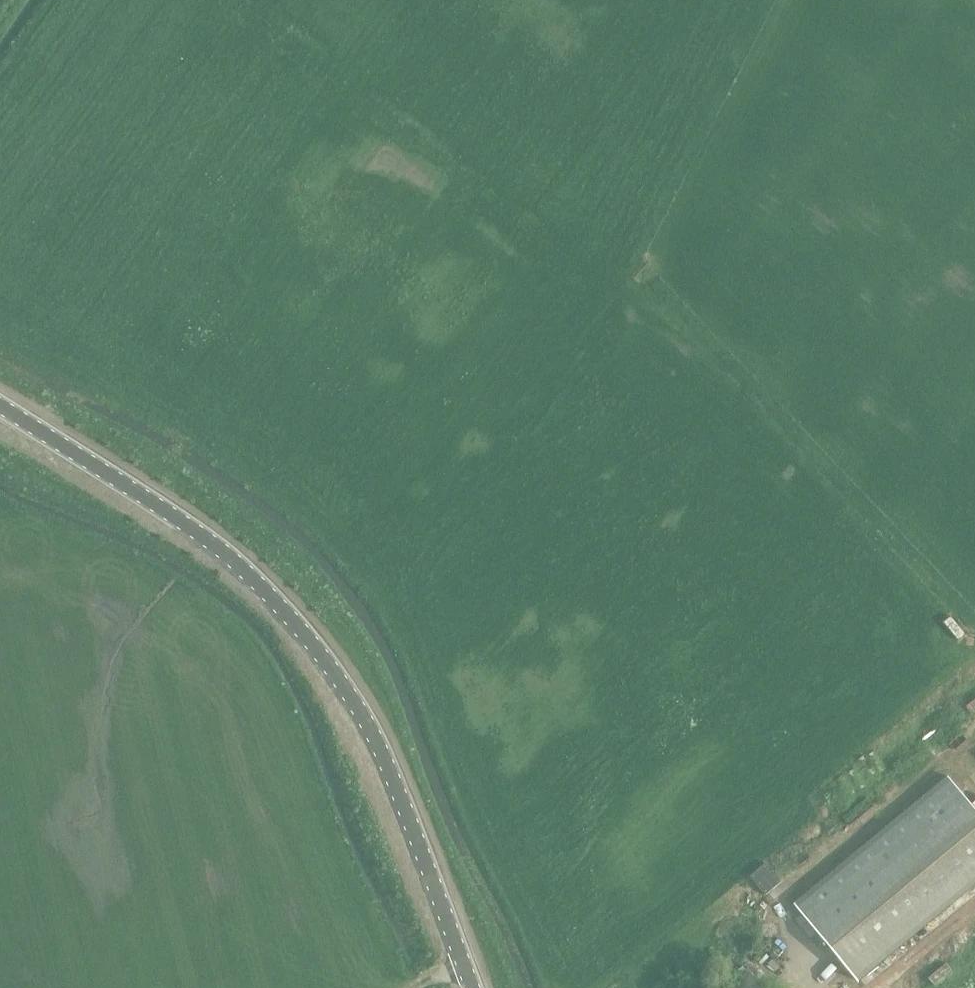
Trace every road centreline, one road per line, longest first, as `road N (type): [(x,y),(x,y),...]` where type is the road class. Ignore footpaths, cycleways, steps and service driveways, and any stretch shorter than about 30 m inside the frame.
road 1 (unclassified): [(476,987),(424,850),(346,687),(274,598),(144,495),(0,407)]

